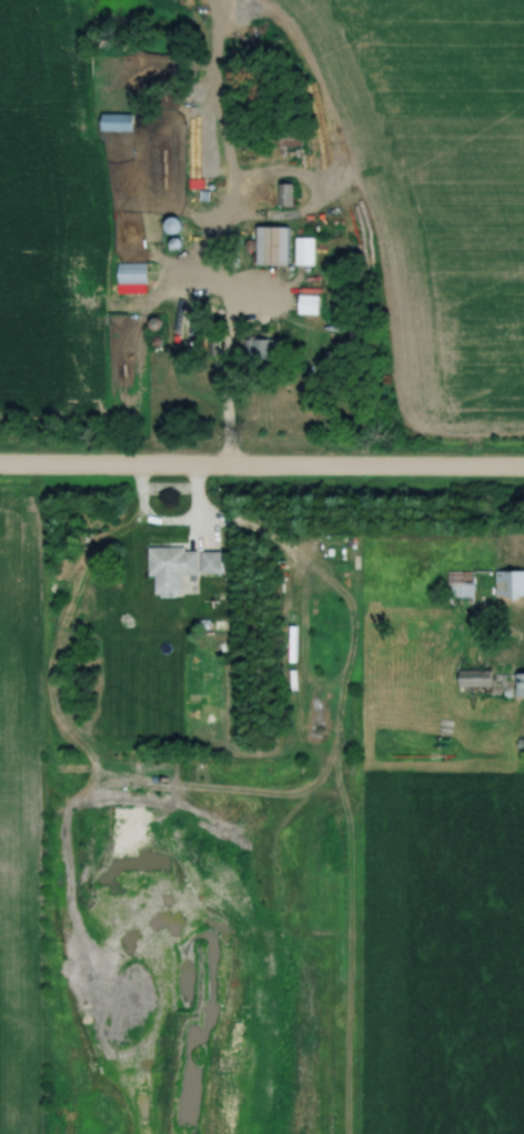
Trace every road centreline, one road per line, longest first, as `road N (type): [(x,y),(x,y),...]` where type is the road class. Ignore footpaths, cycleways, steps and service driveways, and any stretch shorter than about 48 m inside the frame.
road 1 (residential): [(0,468),(523,469)]

